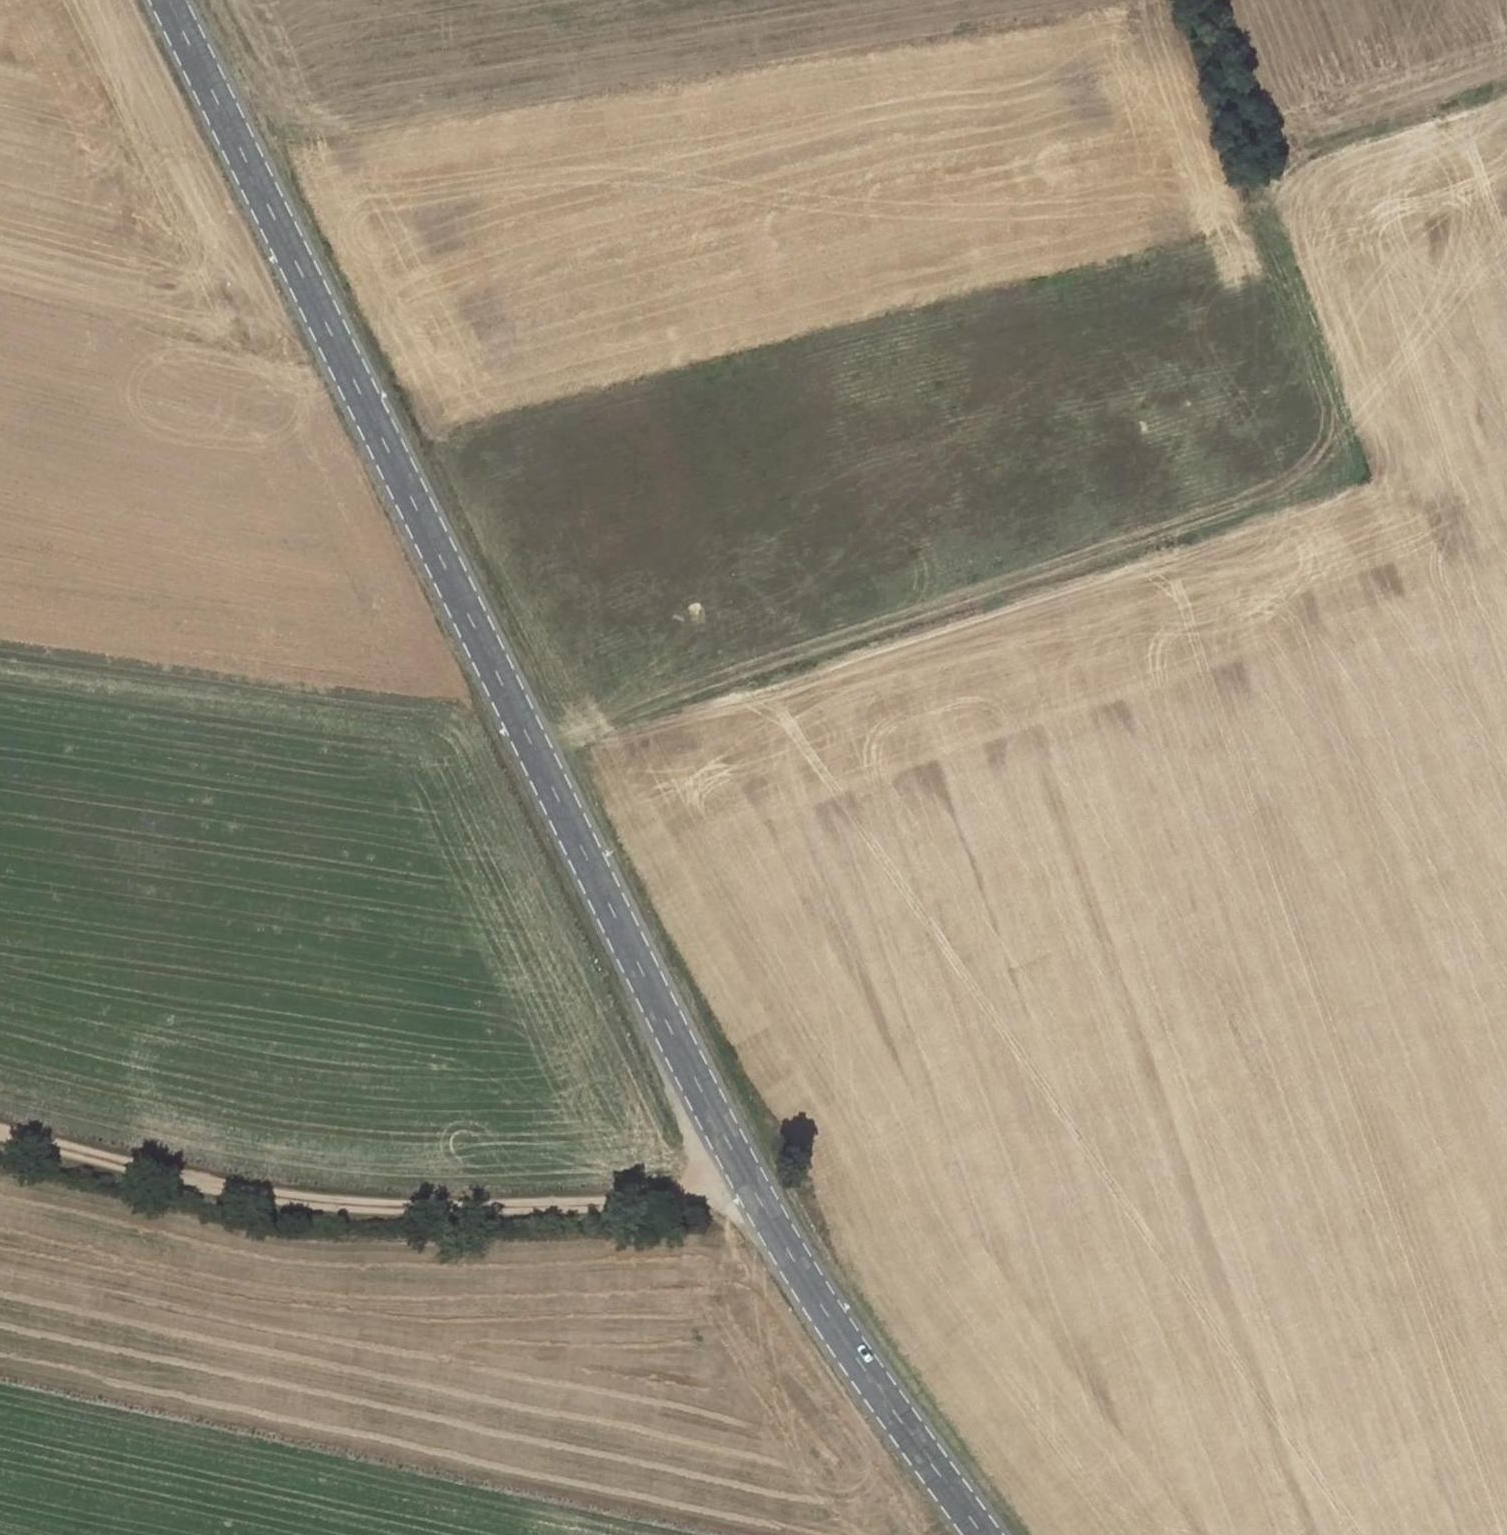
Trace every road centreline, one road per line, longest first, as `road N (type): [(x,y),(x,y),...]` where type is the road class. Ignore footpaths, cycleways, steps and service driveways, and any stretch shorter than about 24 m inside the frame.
road 1 (secondary): [(175,0),(768,1200),(887,1396),(989,1534)]
road 2 (track): [(0,1130),(263,1199),(768,1200)]

